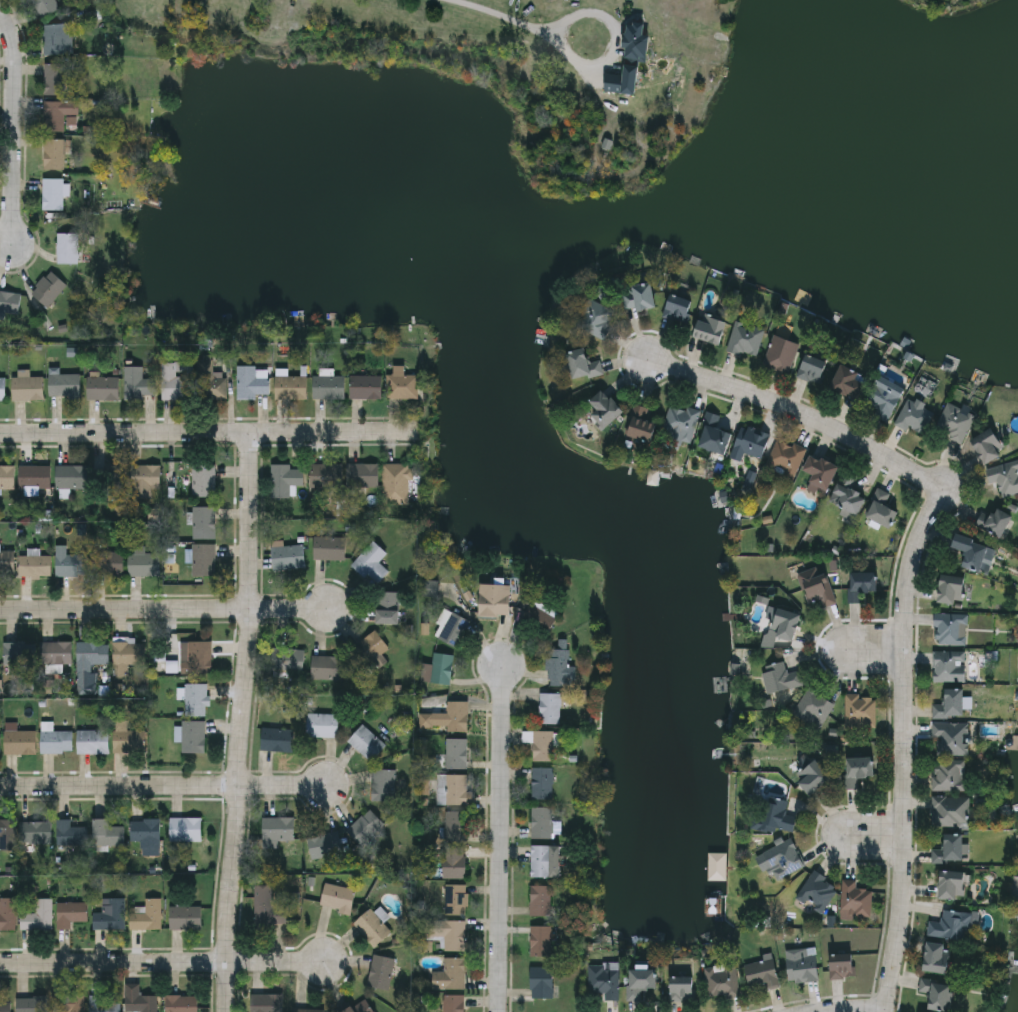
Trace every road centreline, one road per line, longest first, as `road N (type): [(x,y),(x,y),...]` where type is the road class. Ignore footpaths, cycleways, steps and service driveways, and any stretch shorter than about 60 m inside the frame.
road 1 (residential): [(890,1011),(905,837),(905,612),(909,571),(934,498),(921,477),(823,423),(650,362)]
road 2 (residential): [(251,433),(250,636),(228,1011)]
road 3 (residential): [(421,433),(0,434)]
road 4 (residential): [(503,670),(500,1011)]
road 5 (residential): [(333,608),(0,612)]
road 6 (residential): [(328,961),(0,965)]
road 7 (residential): [(327,785),(0,788)]
road 8 (residential): [(0,18),(15,61),(14,245)]

